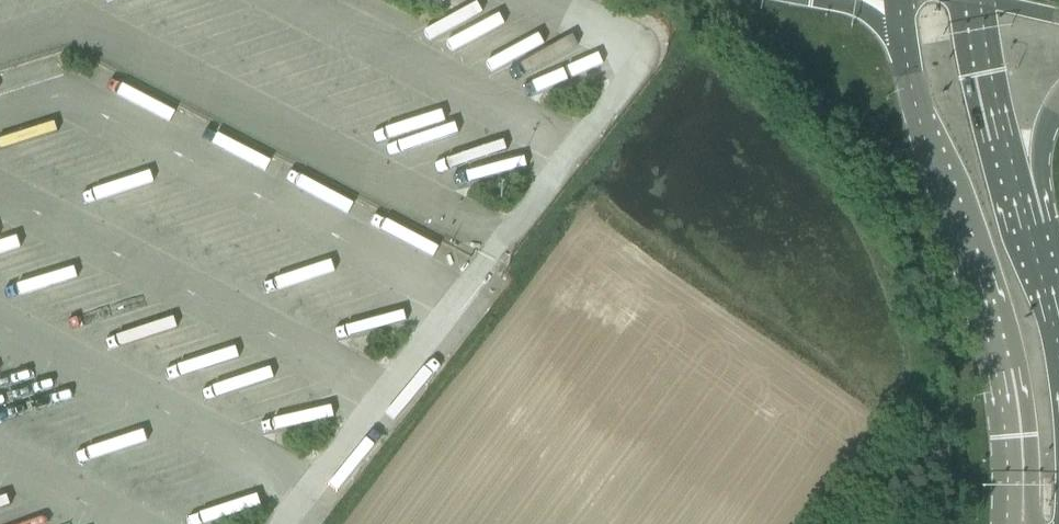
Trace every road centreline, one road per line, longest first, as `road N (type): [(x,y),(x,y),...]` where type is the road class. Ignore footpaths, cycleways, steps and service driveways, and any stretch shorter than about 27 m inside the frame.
road 1 (primary): [(900,0),(915,102),(992,349),(1006,439),(1007,523)]
road 2 (primary): [(1036,249),(978,1)]
road 3 (motorway): [(1036,249),(1041,149),(1058,99)]

